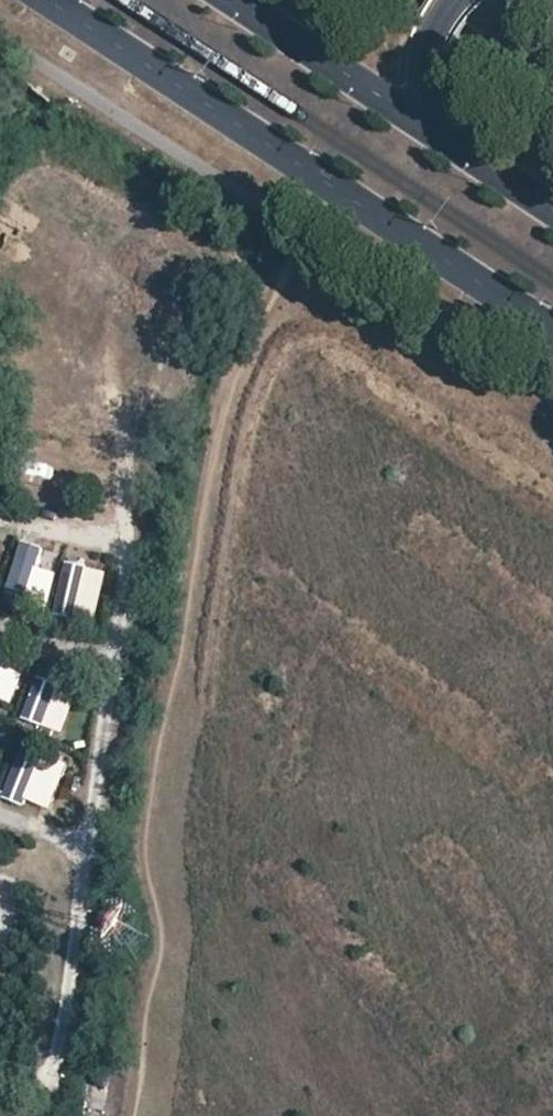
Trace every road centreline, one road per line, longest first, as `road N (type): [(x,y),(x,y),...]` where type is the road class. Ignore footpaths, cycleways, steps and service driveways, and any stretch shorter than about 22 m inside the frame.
road 1 (primary): [(51,0),(552,327)]
road 2 (primary): [(552,206),(239,0)]

